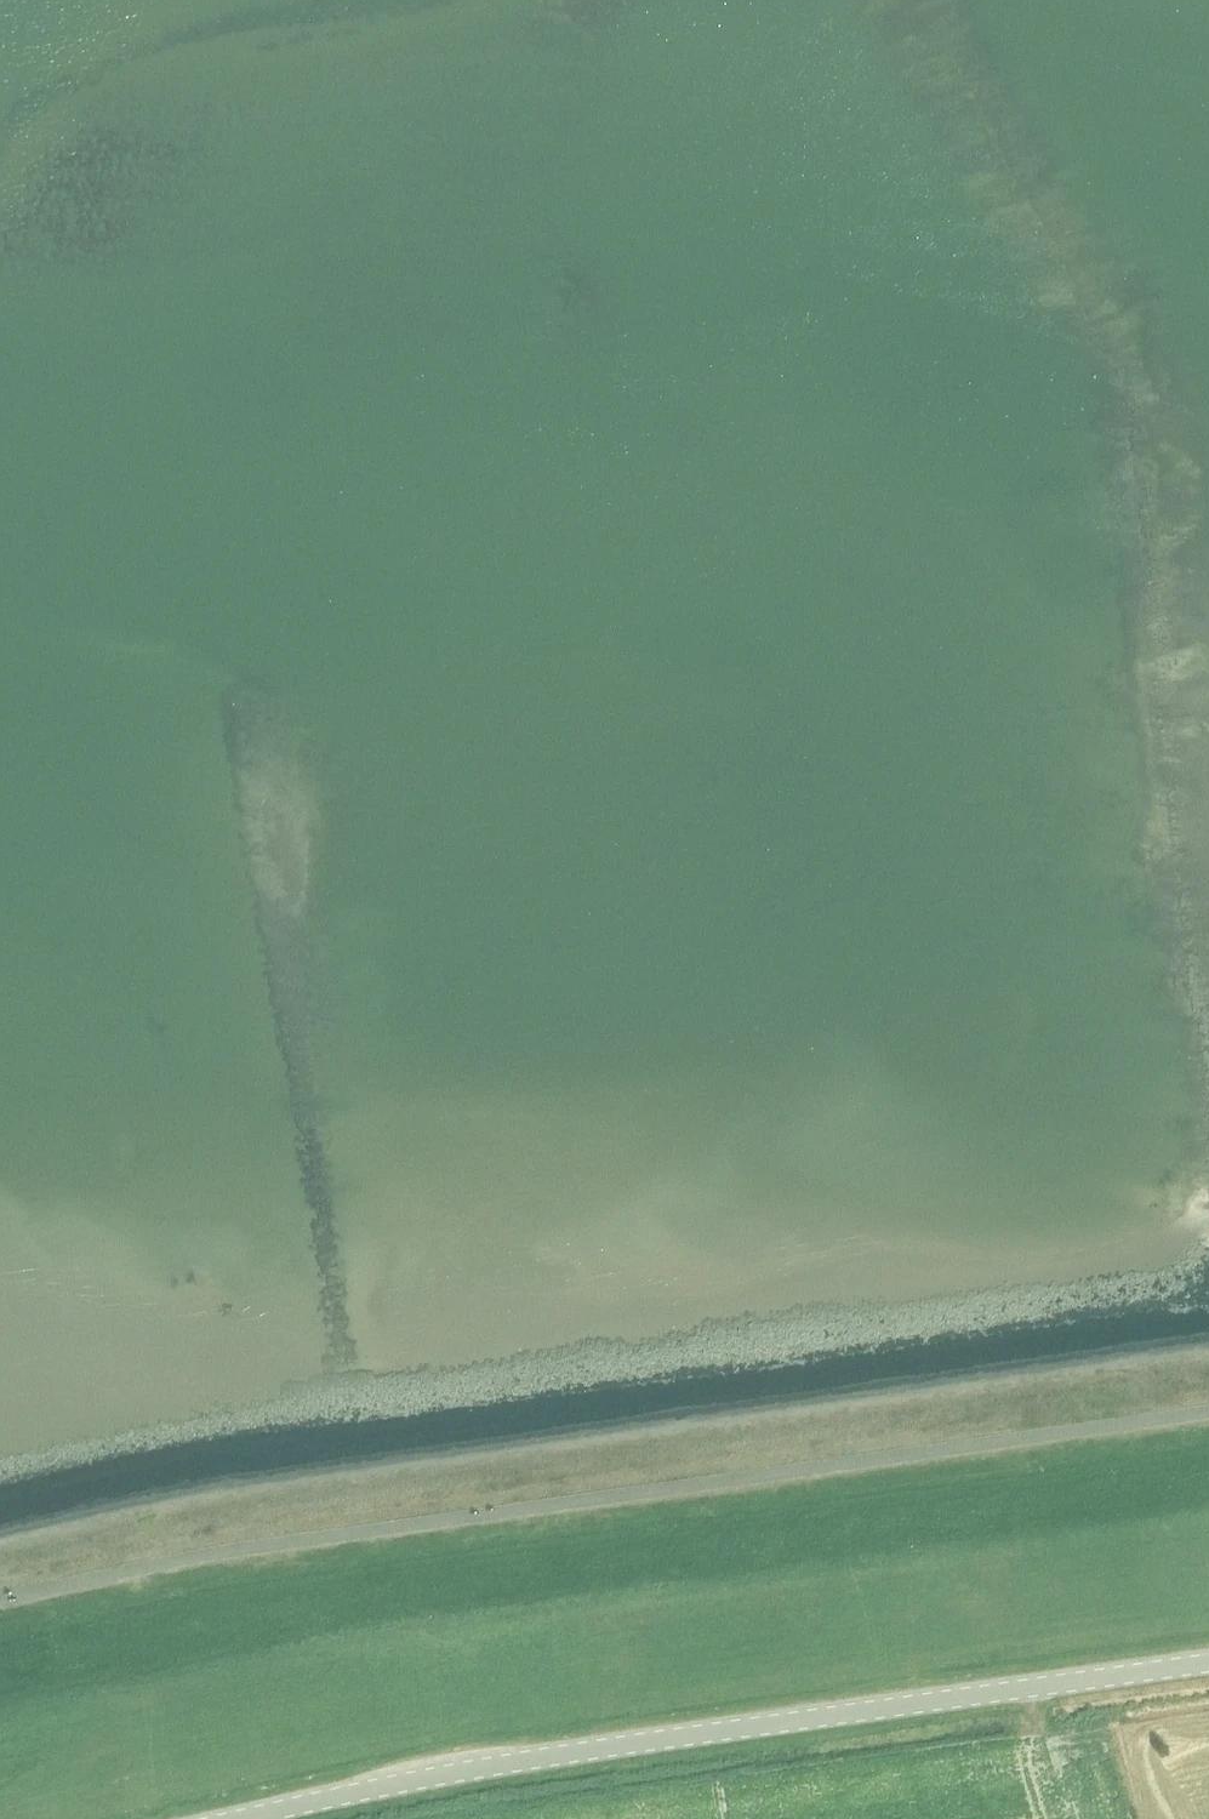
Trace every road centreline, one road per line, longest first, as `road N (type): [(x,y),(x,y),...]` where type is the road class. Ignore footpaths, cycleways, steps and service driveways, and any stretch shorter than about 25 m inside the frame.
road 1 (tertiary): [(236,1818),(552,1754),(1208,1662)]

